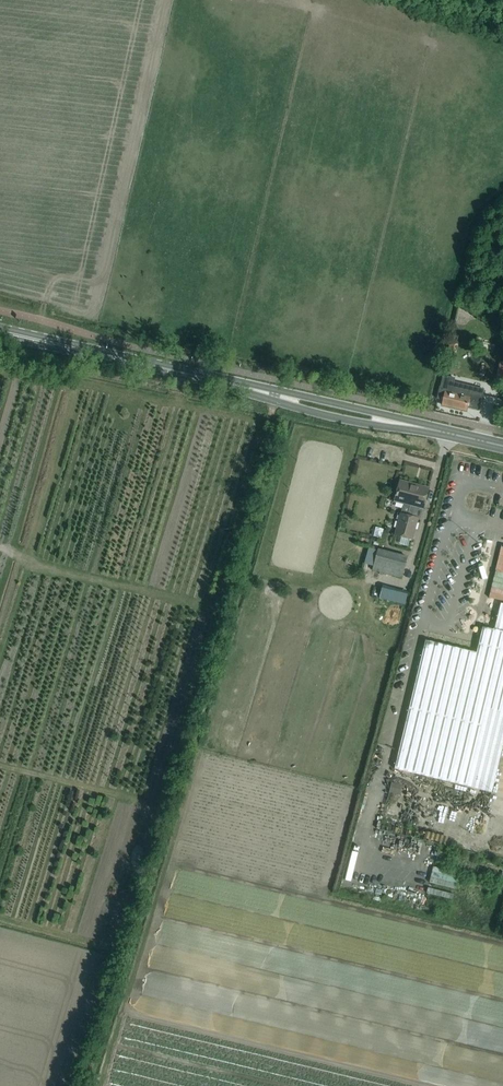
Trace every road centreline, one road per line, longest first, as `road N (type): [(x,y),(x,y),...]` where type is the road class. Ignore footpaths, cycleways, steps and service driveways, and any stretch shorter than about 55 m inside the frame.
road 1 (secondary): [(283,397),(0,331)]
road 2 (secondary): [(406,423),(303,394),(283,397)]
road 3 (secondary): [(283,397),(332,415),(406,423)]

